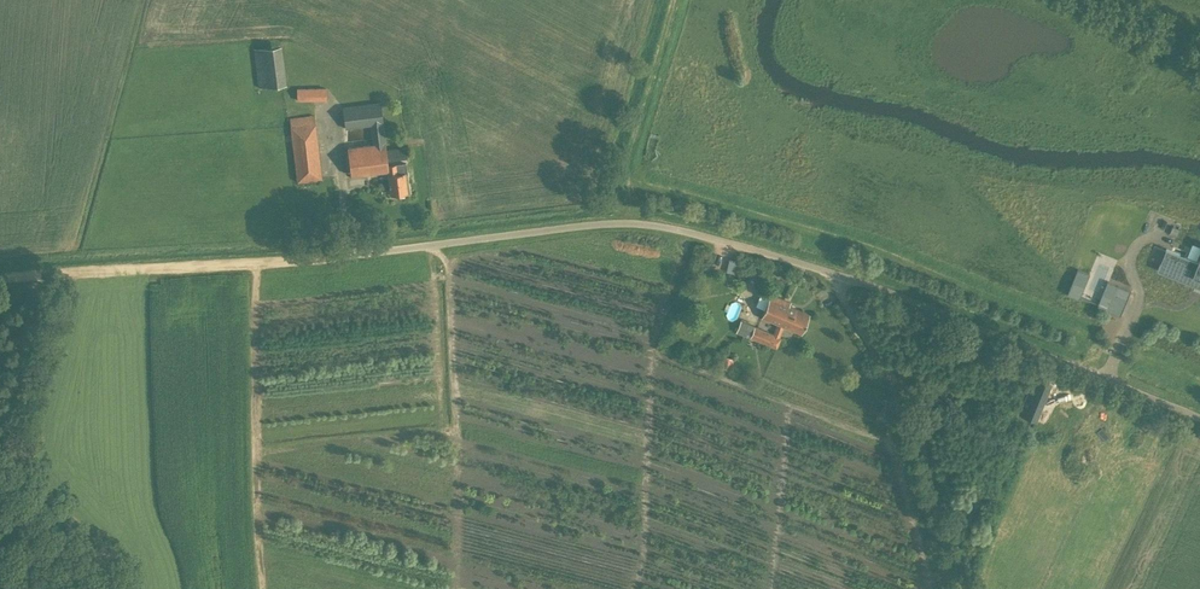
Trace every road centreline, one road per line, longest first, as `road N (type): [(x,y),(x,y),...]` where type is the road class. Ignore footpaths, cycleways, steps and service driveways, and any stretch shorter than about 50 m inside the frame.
road 1 (unclassified): [(1199,415),(1004,331),(690,231),(607,222),(323,258)]
road 2 (track): [(836,274),(904,396),(964,588)]
road 3 (track): [(0,279),(323,258)]

